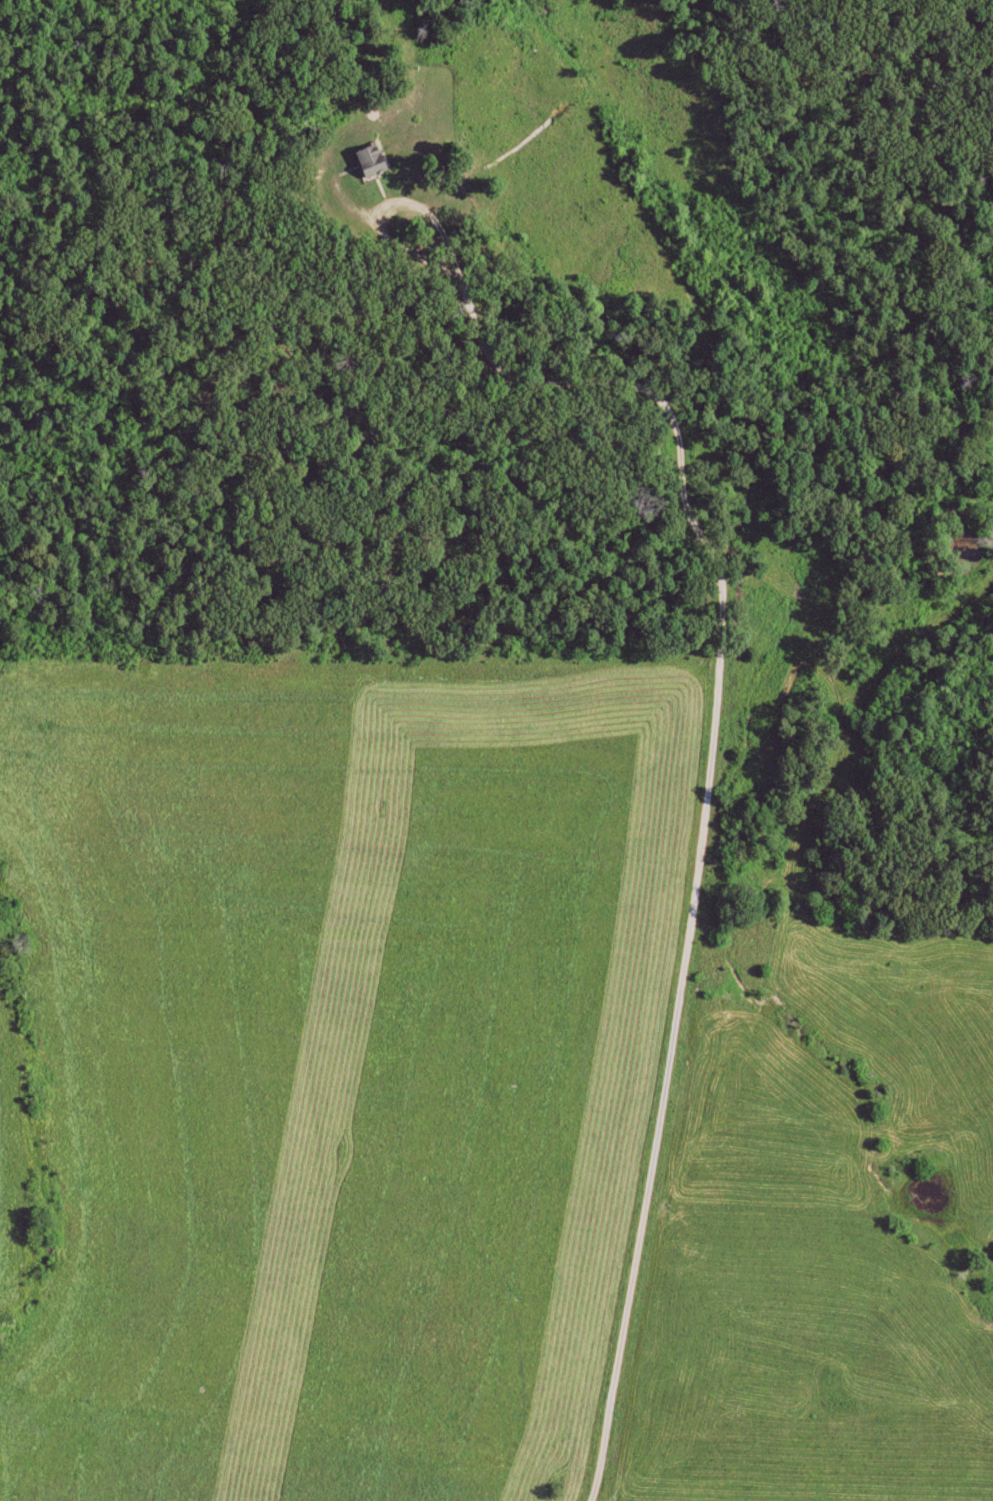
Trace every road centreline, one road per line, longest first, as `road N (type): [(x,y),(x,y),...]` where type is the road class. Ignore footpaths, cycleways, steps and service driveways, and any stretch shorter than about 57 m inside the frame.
road 1 (residential): [(725,633),(671,1077),(596,1500)]

